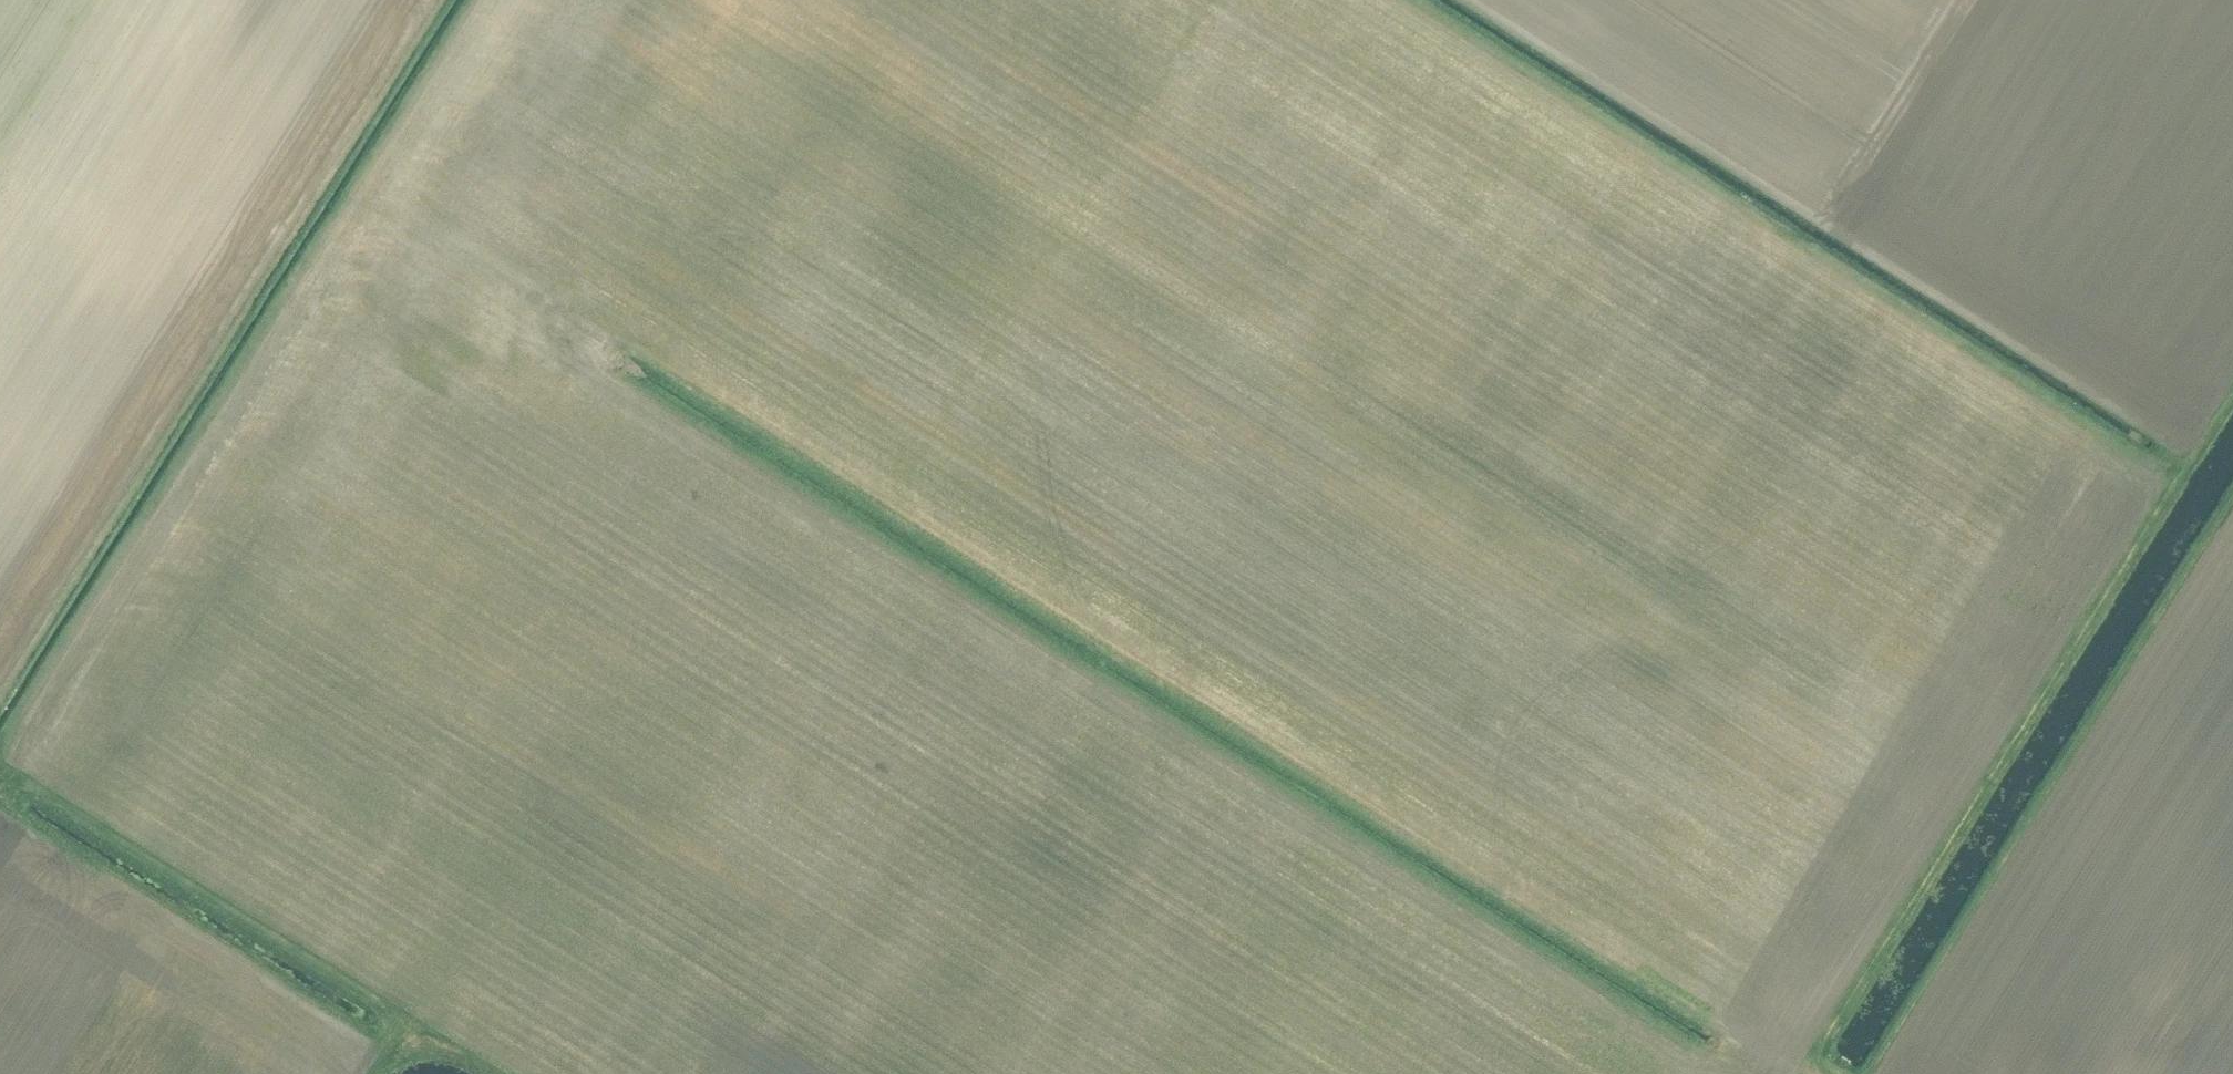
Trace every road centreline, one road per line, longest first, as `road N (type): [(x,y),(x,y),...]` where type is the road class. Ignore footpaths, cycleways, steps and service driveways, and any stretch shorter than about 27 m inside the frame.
road 1 (track): [(1876,1073),(2232,507)]

